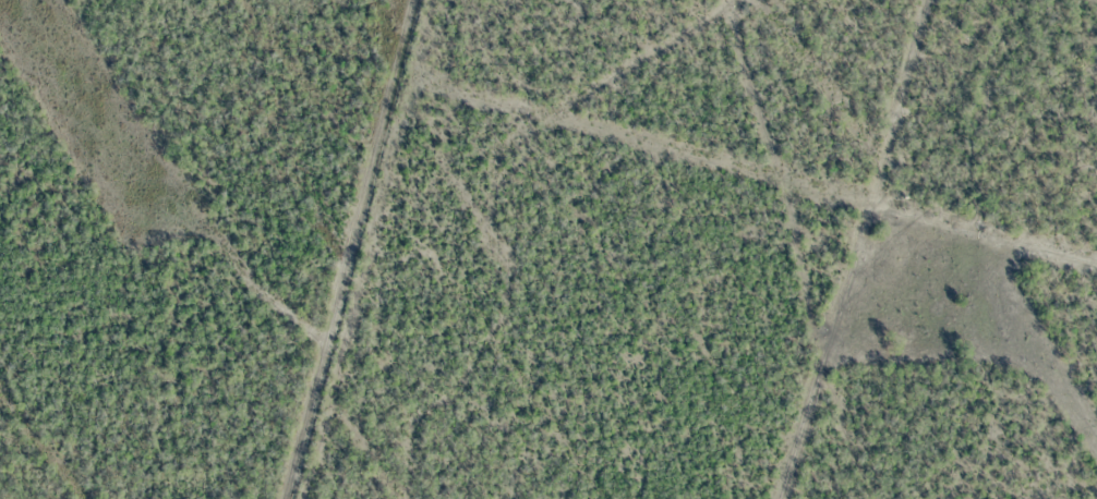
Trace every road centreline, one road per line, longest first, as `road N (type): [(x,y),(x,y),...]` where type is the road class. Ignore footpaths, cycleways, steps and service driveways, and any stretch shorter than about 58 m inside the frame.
road 1 (track): [(795,0),(931,498)]

